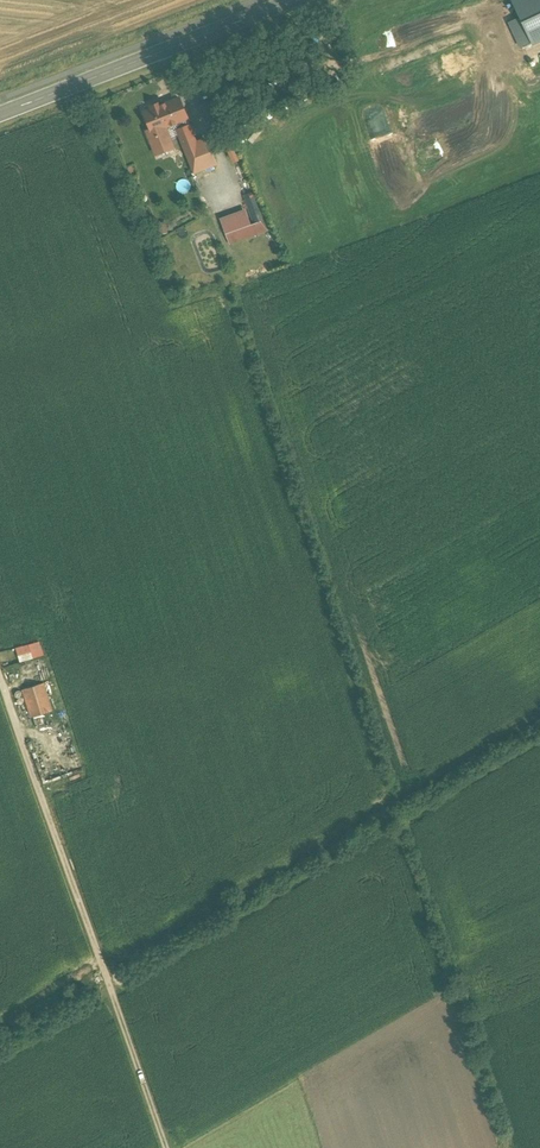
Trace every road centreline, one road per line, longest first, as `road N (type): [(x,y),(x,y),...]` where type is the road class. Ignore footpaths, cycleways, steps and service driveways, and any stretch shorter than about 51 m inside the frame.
road 1 (primary): [(0,116),(293,0)]

